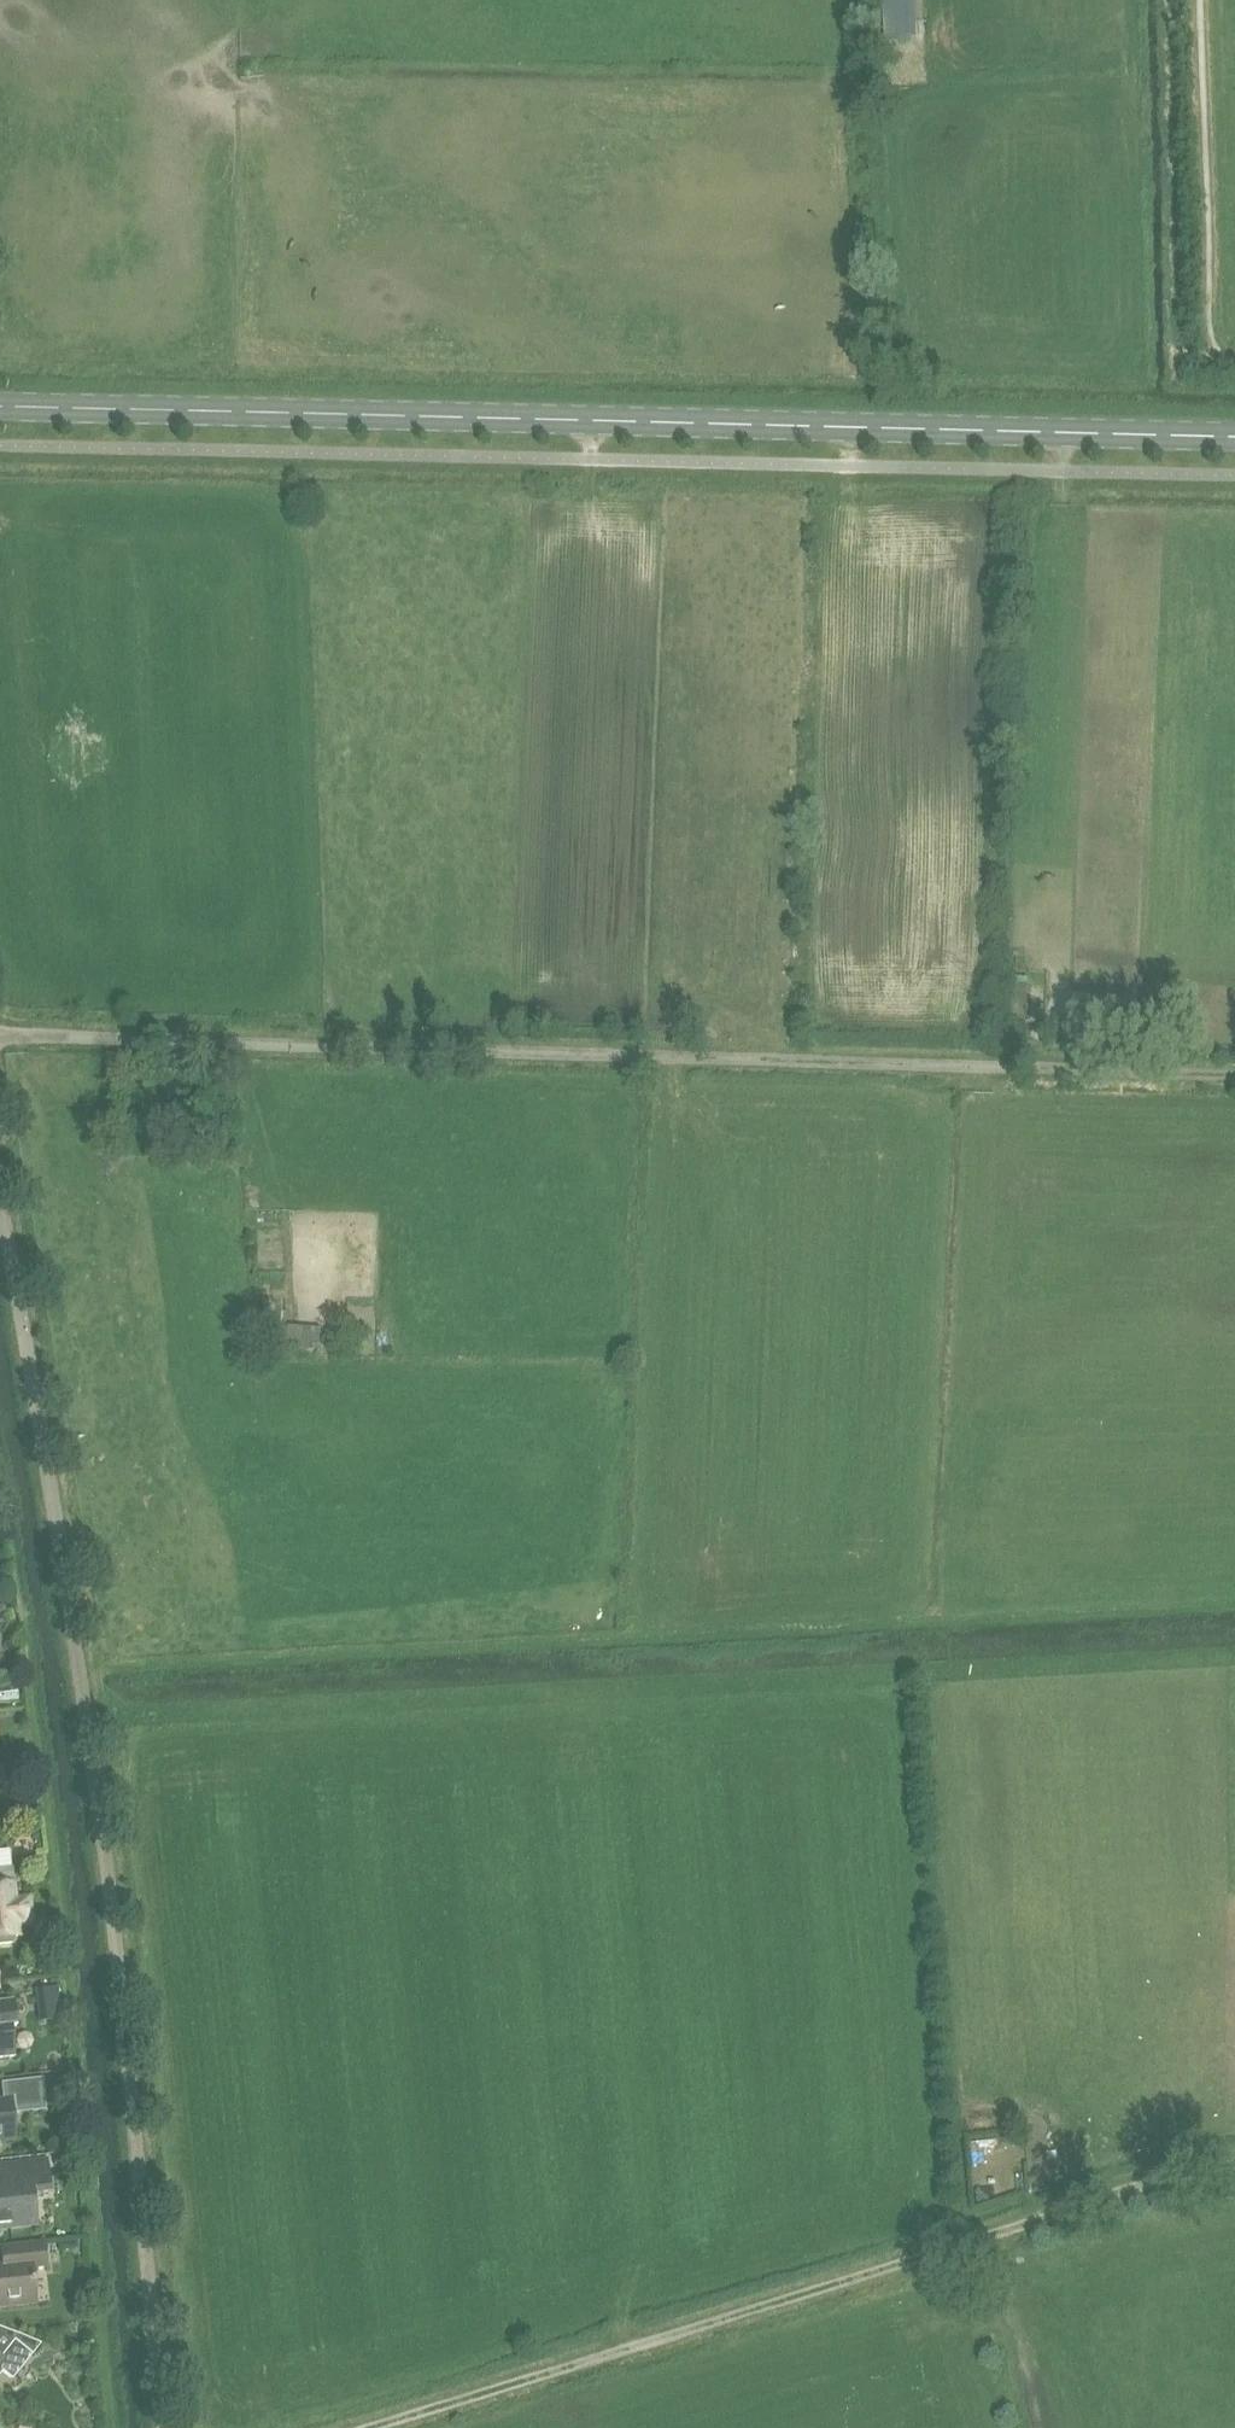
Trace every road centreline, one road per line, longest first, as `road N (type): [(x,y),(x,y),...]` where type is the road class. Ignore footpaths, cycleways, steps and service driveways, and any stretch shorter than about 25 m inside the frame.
road 1 (track): [(0,1203),(104,1846),(167,2427)]
road 2 (track): [(1234,1080),(0,1040)]
road 3 (secondary): [(1234,436),(0,406)]
road 4 (track): [(1234,2167),(1075,2201),(981,2239),(375,2427)]
road 5 (track): [(981,2239),(1034,2427)]

